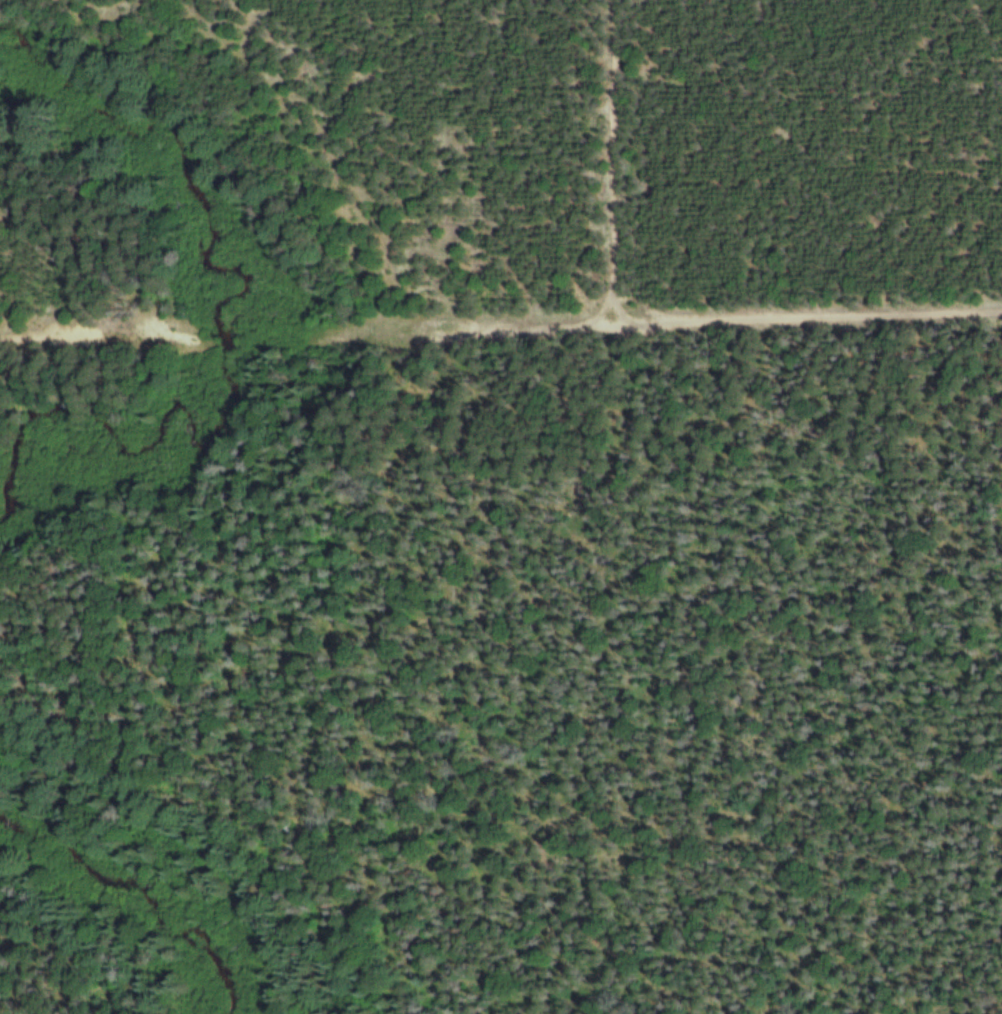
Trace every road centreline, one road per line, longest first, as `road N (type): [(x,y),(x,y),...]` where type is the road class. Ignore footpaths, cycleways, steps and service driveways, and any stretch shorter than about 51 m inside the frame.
road 1 (track): [(624,1013),(611,999),(651,771),(447,642),(413,522),(474,439),(530,330)]
road 2 (track): [(1001,316),(575,333),(461,326)]
road 3 (track): [(603,0),(604,331)]

